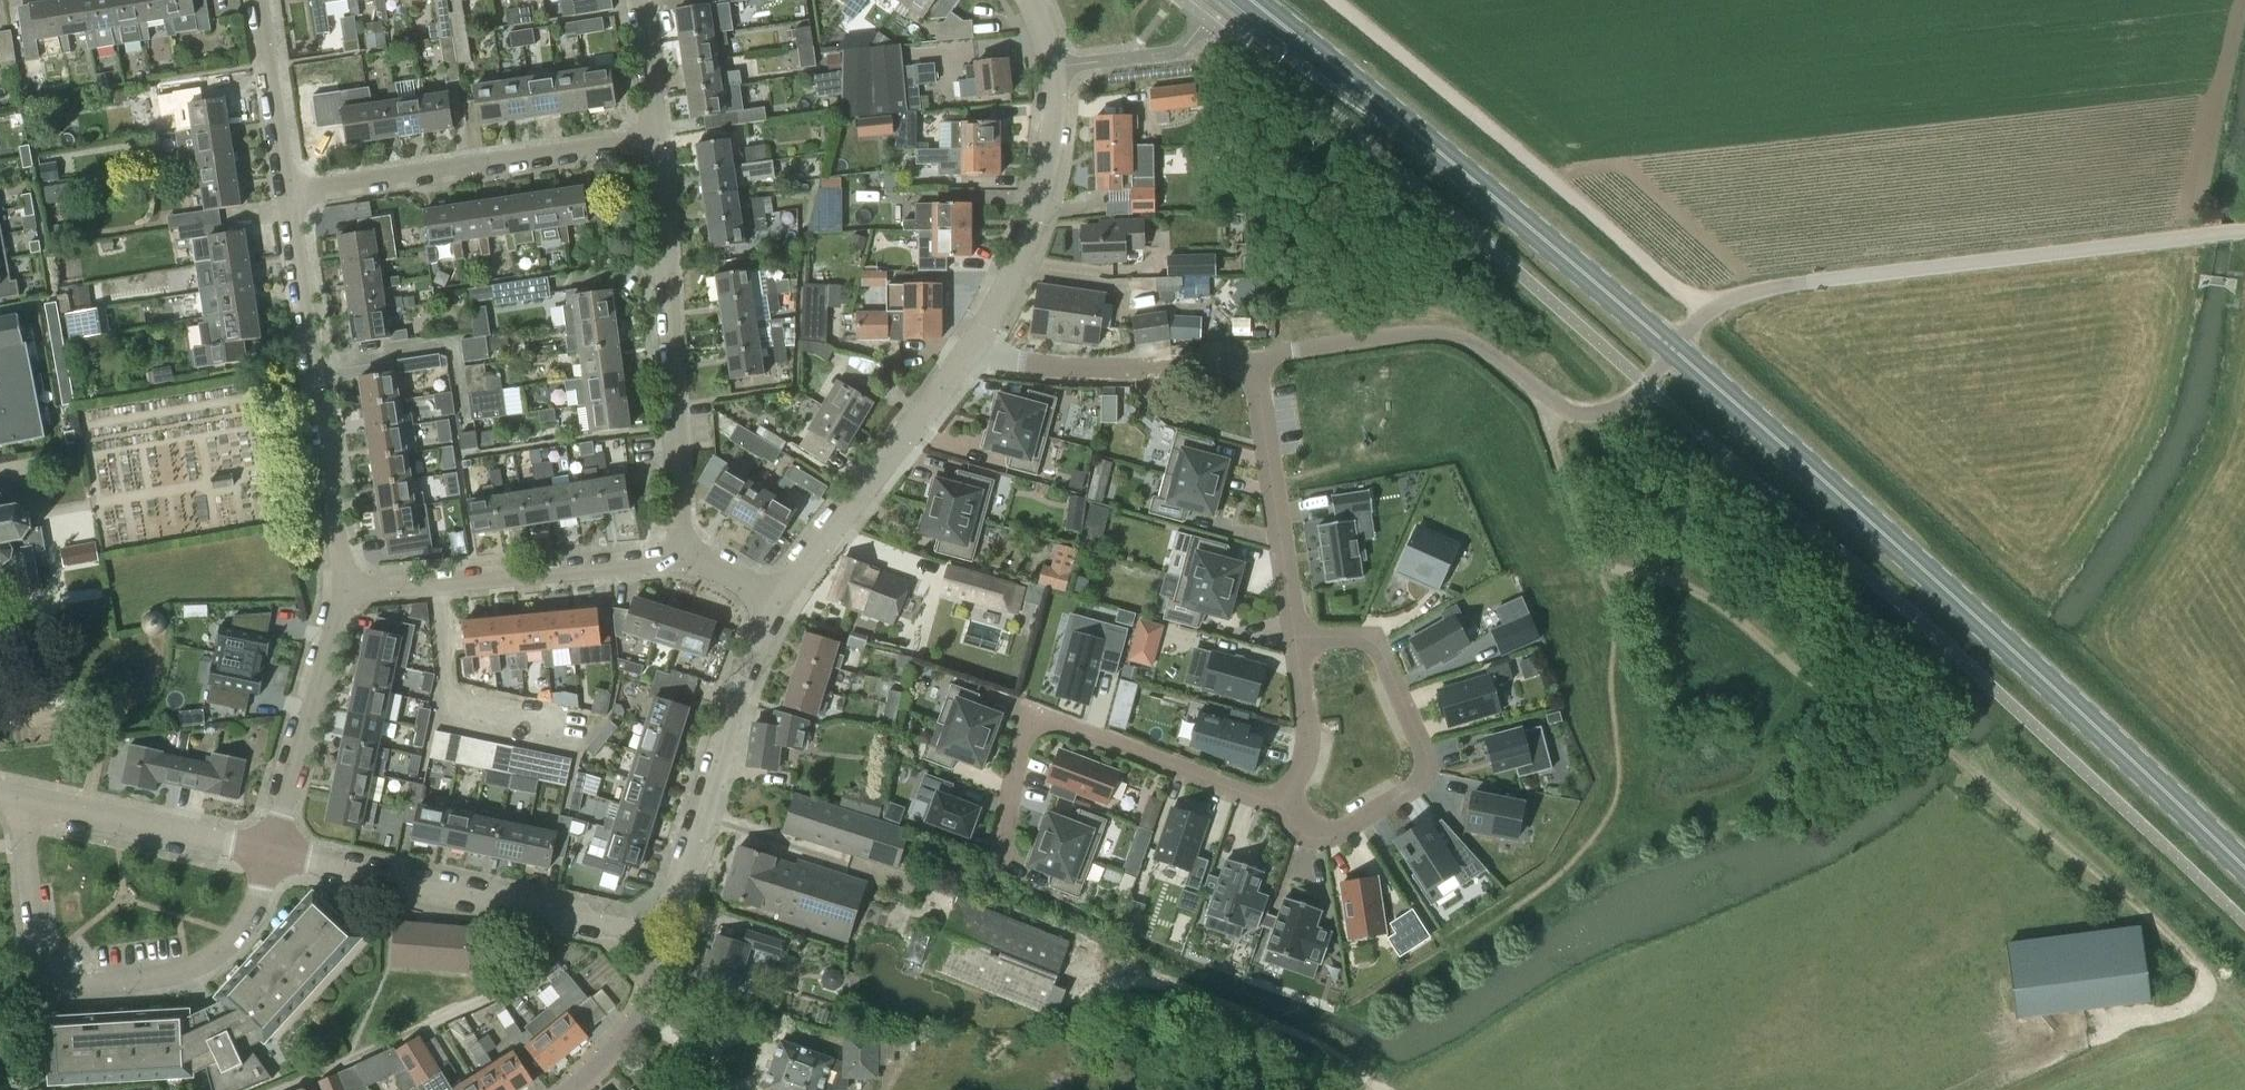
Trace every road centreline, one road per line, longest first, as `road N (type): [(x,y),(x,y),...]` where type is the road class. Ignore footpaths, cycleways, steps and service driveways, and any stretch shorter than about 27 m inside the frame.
road 1 (track): [(1540,391),(1585,536),(1603,563),(1692,589),(1819,685),(1902,709),(2137,906),(2215,985),(2188,1013),(2095,1022)]
road 2 (primary): [(2244,868),(2106,731),(1674,349)]
road 3 (unclassified): [(1674,349),(1706,314),(1771,287),(2244,231)]
road 4 (primary): [(1674,349),(1250,0)]
road 5 (track): [(1706,314),(1338,0)]
road 6 (residential): [(271,847),(262,892),(219,949),(172,974),(66,983),(41,963),(37,949),(24,834),(29,800)]
road 7 (unclassified): [(1254,364),(1300,348),(1441,334),(1480,347),(1559,406),(1592,414),(1621,406),(1674,349)]
road 8 (residential): [(683,559),(657,139)]
road 9 (residential): [(344,588),(286,191)]
road 10 (residential): [(1282,793),(1262,797),(1042,724),(1020,744),(998,856)]
road 11 (residential): [(1296,640),(1371,643),(1425,762),(1415,787),(1339,830),(1304,824),(1282,793)]
road 12 (residential): [(647,925),(619,926),(314,864),(271,847)]
road 13 (residential): [(286,191),(657,139)]
road 14 (residential): [(974,342),(1006,286),(1053,142),(1054,65),(1033,0)]
road 15 (residential): [(647,925),(673,900),(726,717),(775,600)]
road 16 (residential): [(344,588),(683,559)]
road 17 (residential): [(775,600),(974,342)]
road 18 (residential): [(974,342),(1043,367),(1254,364)]
road 19 (residential): [(1254,364),(1296,640)]
road 20 (residential): [(271,847),(344,588)]
road 21 (residential): [(271,847),(29,800)]
road 22 (residential): [(566,1089),(632,1028),(654,956),(647,925)]
road 23 (residential): [(286,191),(257,0)]
road 24 (residential): [(1296,640),(1309,728),(1299,772),(1282,793)]
road 25 (residential): [(657,139),(637,0)]

